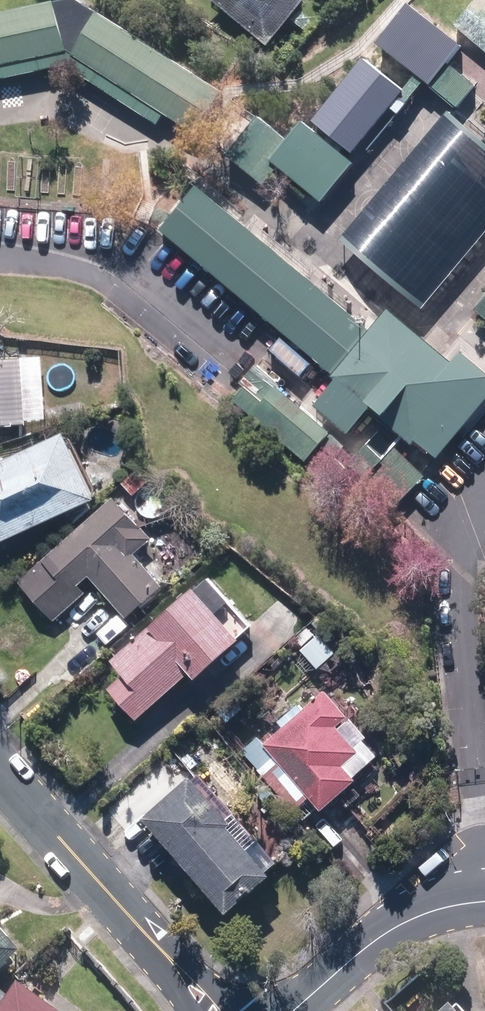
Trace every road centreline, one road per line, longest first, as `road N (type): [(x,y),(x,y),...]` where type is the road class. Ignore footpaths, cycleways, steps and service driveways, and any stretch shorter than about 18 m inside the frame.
road 1 (residential): [(0,768),(221,1010)]
road 2 (residential): [(295,1010),(376,937),(411,918),(484,899)]

